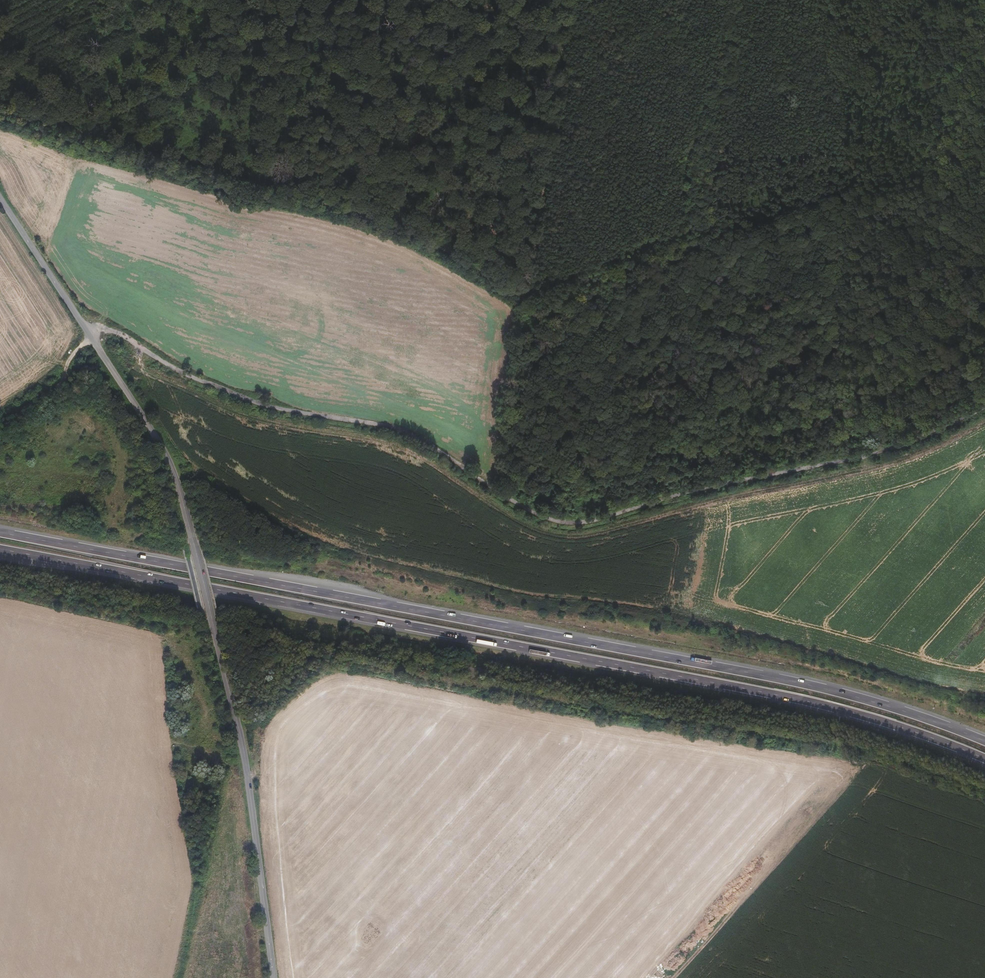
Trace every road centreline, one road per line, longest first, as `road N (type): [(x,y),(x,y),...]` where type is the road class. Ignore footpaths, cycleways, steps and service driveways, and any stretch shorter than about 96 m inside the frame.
road 1 (track): [(0,100),(67,129),(420,237),(508,292),(528,296),(695,230),(751,228),(852,193),(926,188),(976,0)]
road 2 (track): [(984,406),(884,450),(574,521),(521,505),(431,441),(252,402),(106,329),(89,332),(46,391),(0,426)]
road 3 (trunk): [(0,548),(784,696),(984,759)]
road 4 (trunk): [(984,741),(785,680),(0,532)]
road 5 (unclassified): [(0,197),(180,479),(246,766),(274,977)]
road 6 (track): [(575,0),(528,296)]

